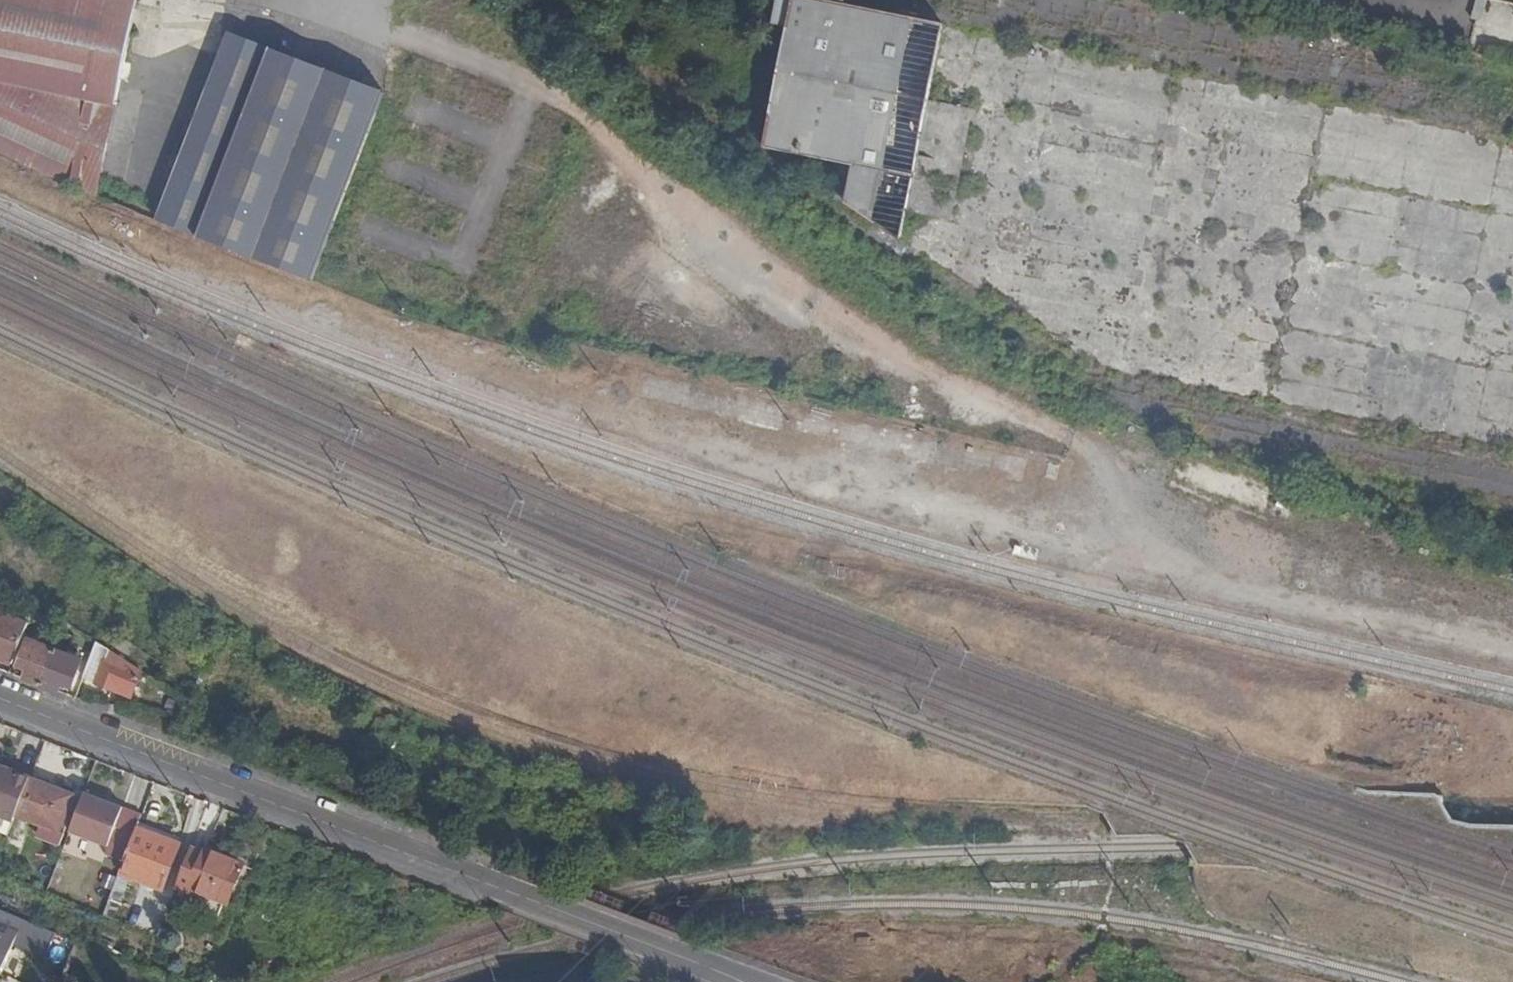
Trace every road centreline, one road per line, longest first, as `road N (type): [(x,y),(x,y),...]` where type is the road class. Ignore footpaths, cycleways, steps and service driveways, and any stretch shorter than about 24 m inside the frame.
road 1 (tertiary): [(742,981),(0,699)]
road 2 (residential): [(1333,0),(1432,19),(1449,0)]

